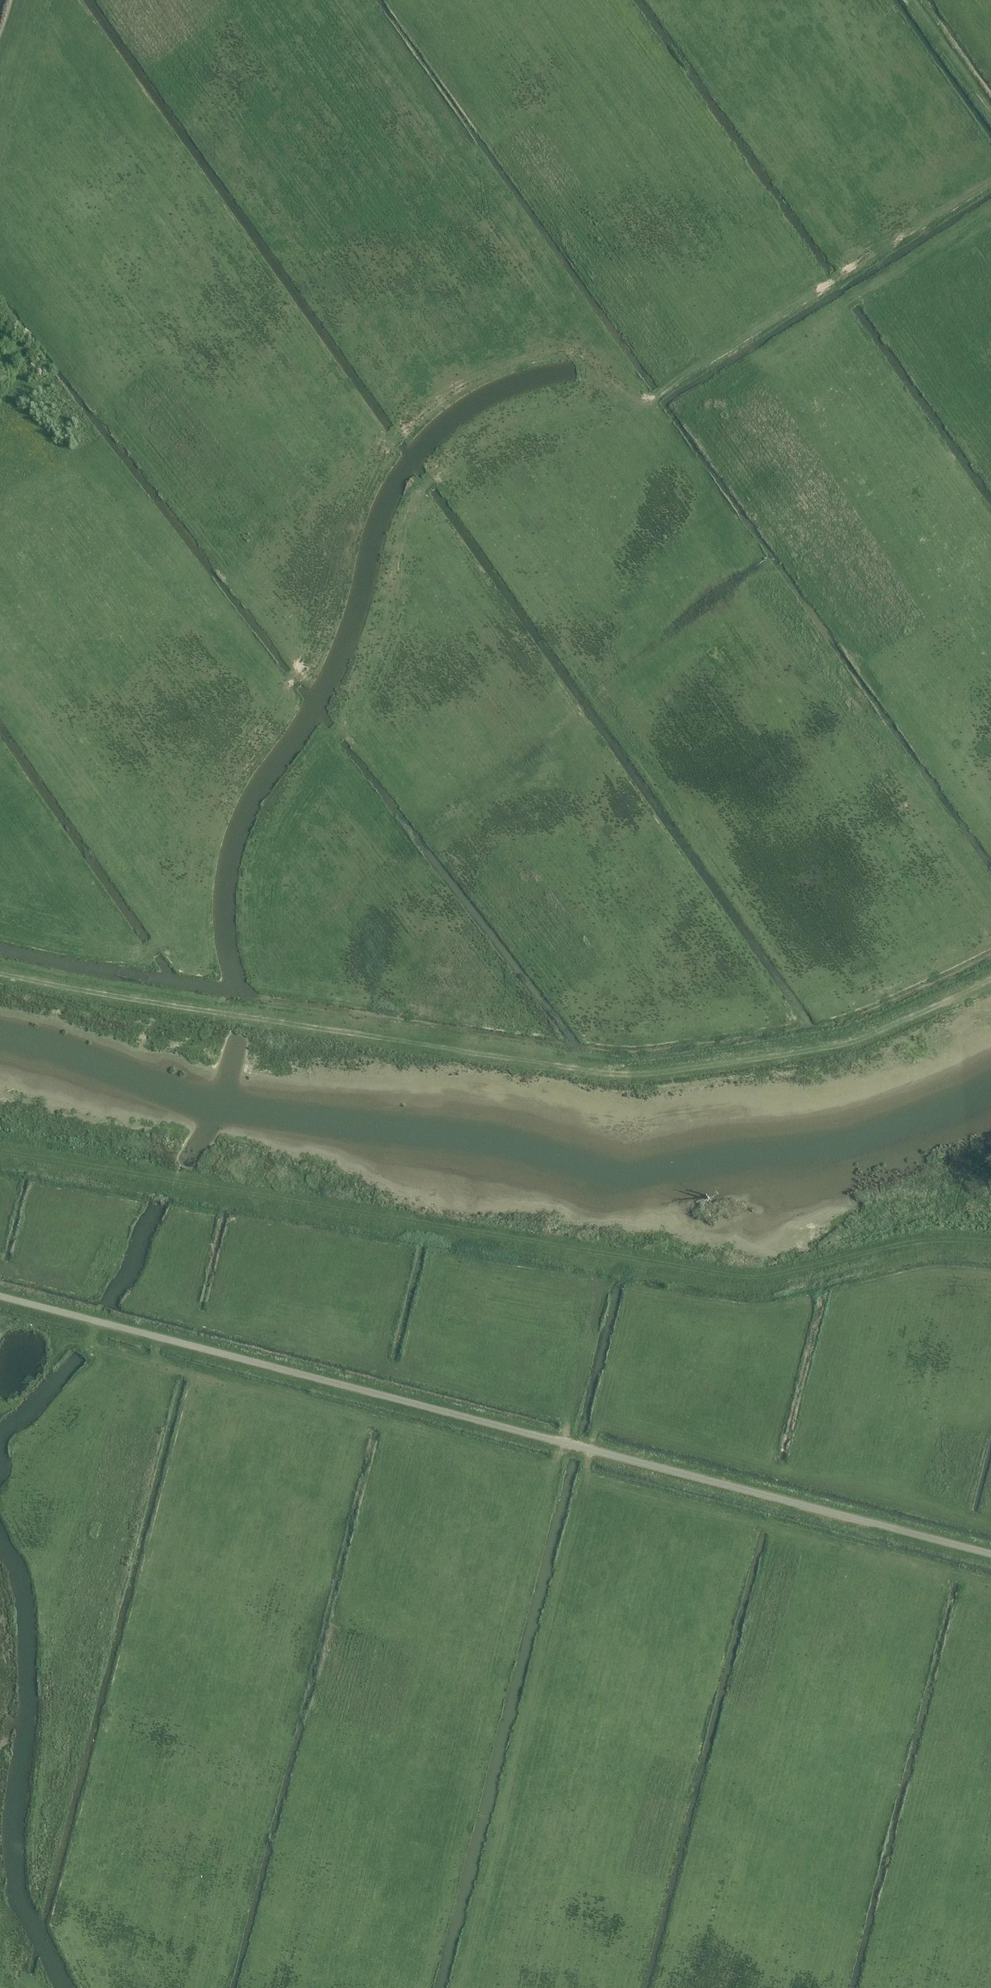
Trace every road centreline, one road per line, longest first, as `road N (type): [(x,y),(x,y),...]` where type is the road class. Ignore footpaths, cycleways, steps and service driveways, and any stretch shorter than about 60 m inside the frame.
road 1 (unclassified): [(990,1555),(0,1300)]
road 2 (track): [(990,112),(914,0)]

